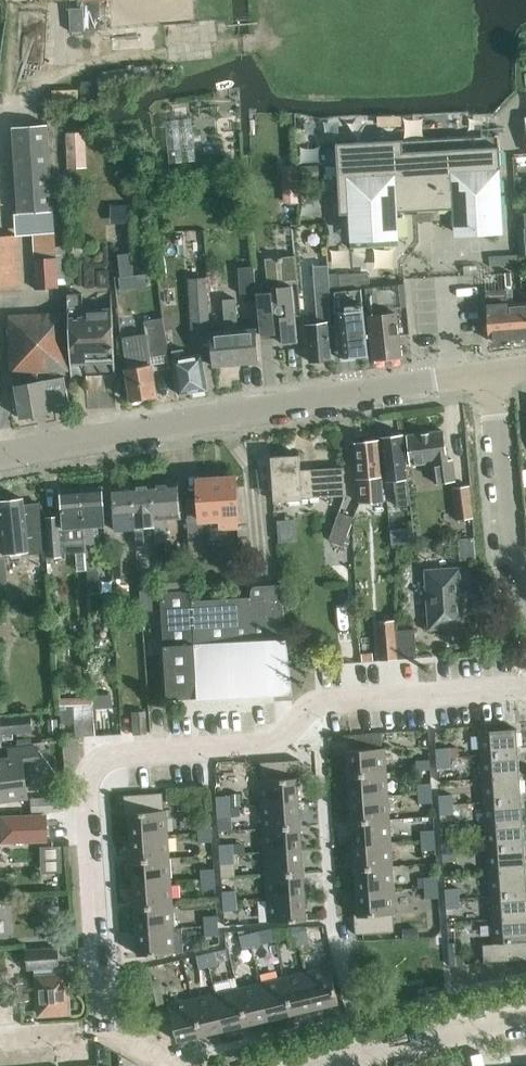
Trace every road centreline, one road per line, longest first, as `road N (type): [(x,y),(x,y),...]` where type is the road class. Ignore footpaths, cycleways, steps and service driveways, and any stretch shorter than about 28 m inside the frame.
road 1 (residential): [(166,1065),(105,1027),(90,806),(101,765),(141,752),(272,745),(325,700),(525,688)]
road 2 (tertiary): [(0,454),(489,373)]
road 3 (residential): [(525,587),(507,554),(489,373)]
road 4 (residential): [(322,1065),(525,1017)]

